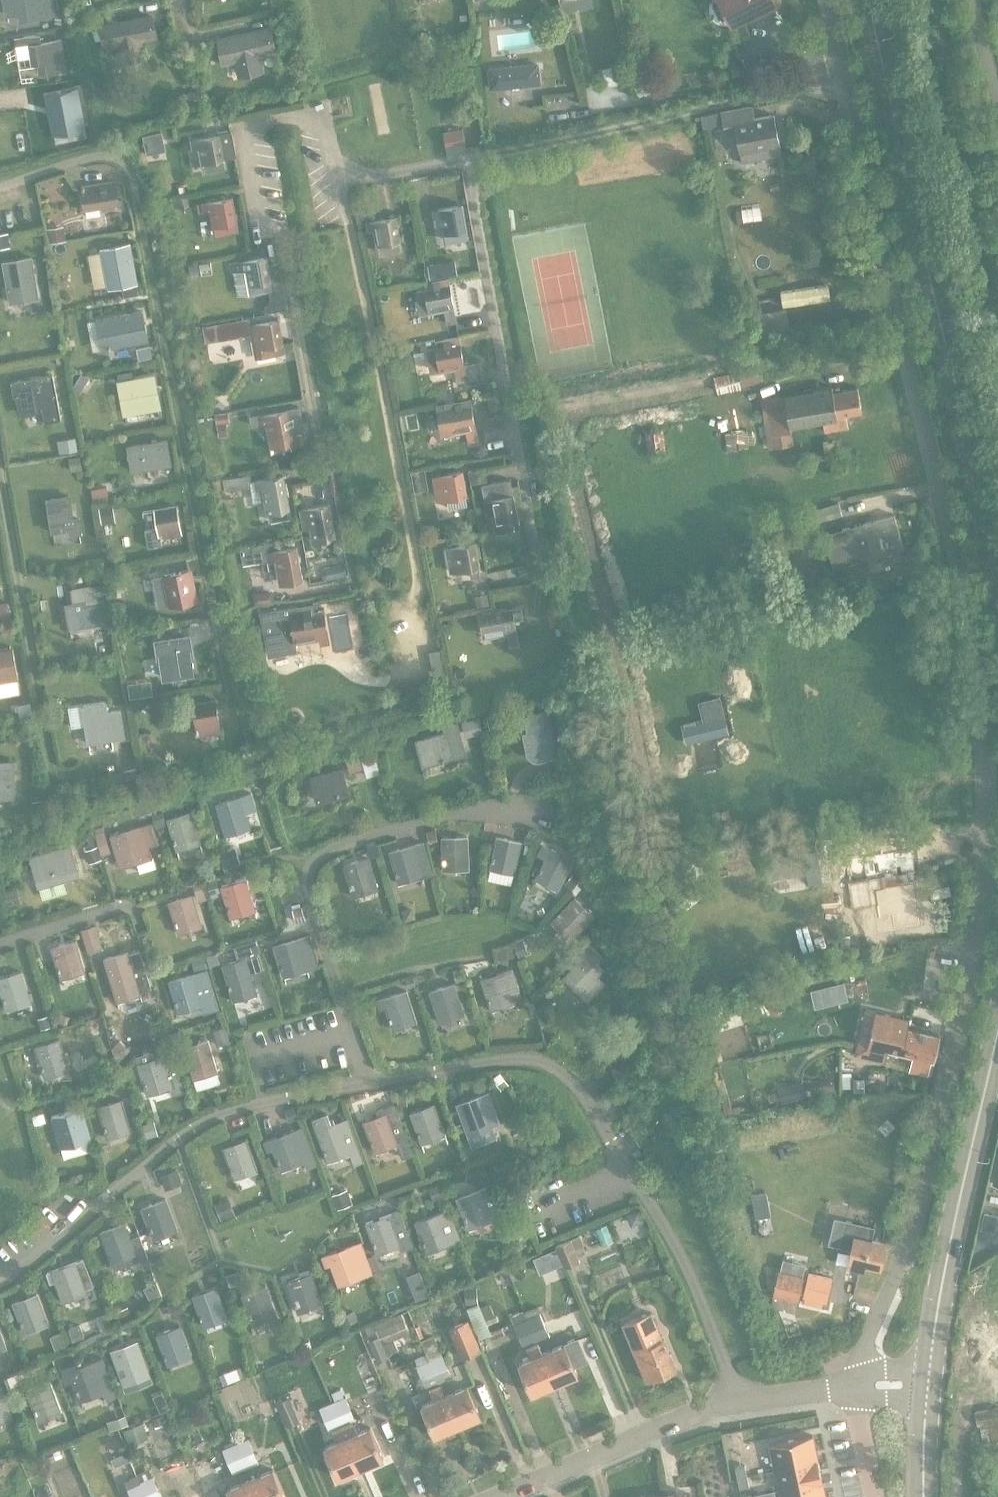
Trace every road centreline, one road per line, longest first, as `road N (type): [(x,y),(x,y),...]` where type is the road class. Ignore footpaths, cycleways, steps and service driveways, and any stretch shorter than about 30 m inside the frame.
road 1 (residential): [(858,1386),(867,1340),(916,1212),(966,1004),(984,884),(986,774),(967,599),(827,0)]
road 2 (tertiary): [(997,571),(869,0)]
road 3 (unclassified): [(515,1496),(742,1401),(858,1386)]
road 4 (tertiary): [(927,1383),(997,1029)]

